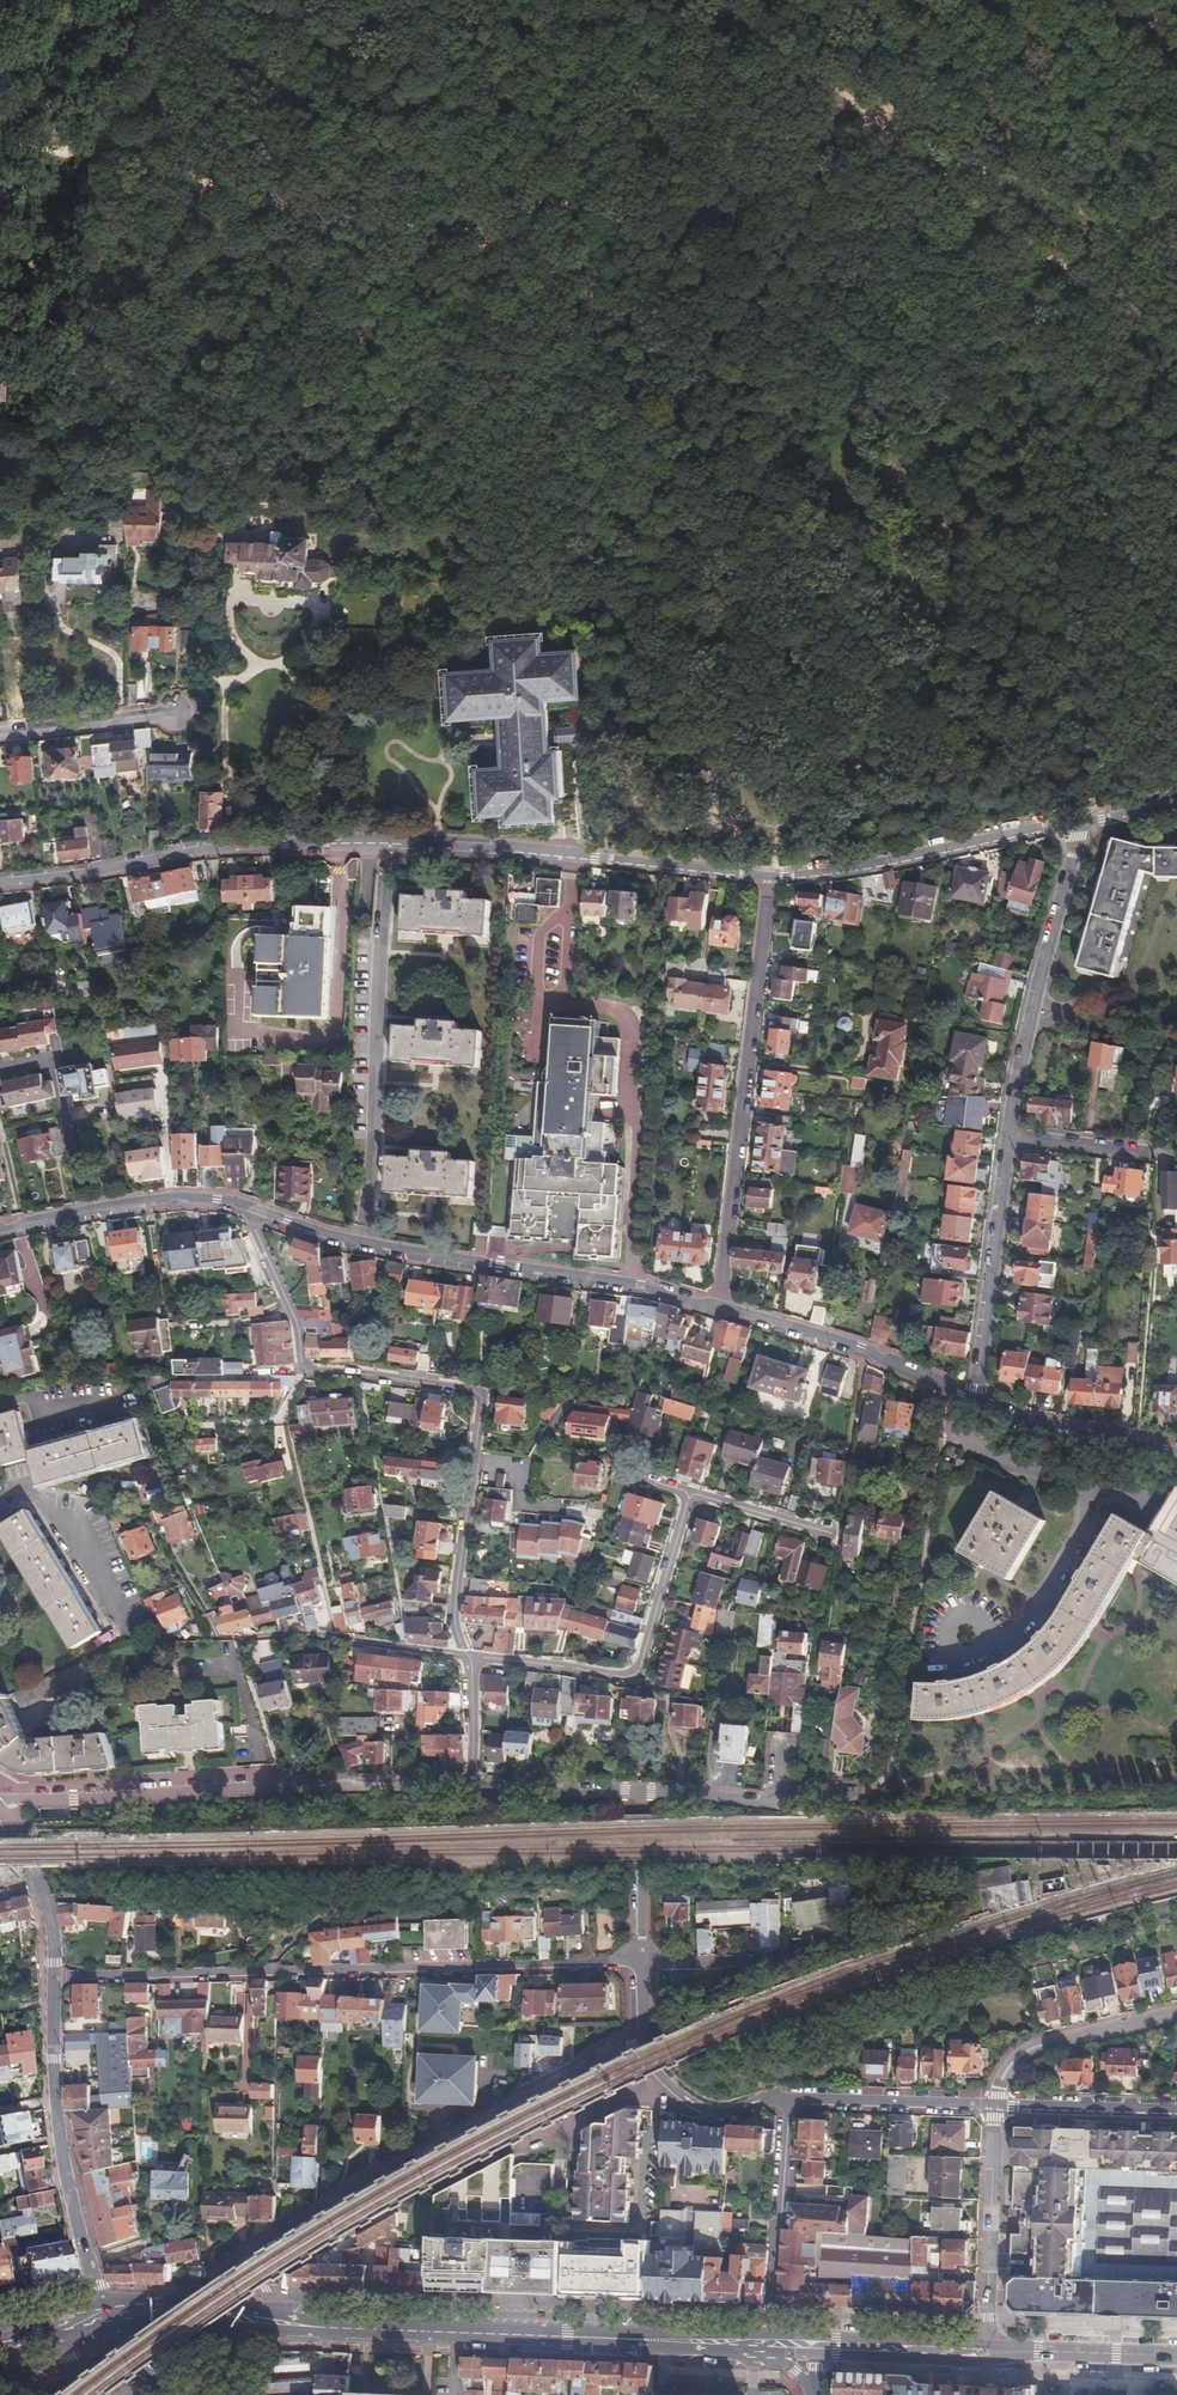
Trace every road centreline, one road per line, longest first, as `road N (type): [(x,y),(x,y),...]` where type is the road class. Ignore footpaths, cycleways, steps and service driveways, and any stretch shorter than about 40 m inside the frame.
road 1 (track): [(0,126),(108,148),(370,223),(441,232),(496,223),(730,141),(887,120)]
road 2 (residential): [(769,876),(449,845),(185,854),(0,882)]
road 3 (track): [(82,0),(110,20),(149,31),(279,47),(384,50),(495,70),(662,0)]
road 4 (residential): [(52,1976),(639,1963)]
road 5 (residential): [(246,1210),(362,1243),(642,1284),(717,1308)]
road 6 (primary): [(255,2320),(733,2341)]
road 7 (residential): [(644,2040),(413,2158),(246,2260)]
road 8 (residential): [(304,1372),(423,1382),(474,1393),(483,1405),(452,1600),(465,1658)]
road 9 (residential): [(769,876),(717,1308)]
road 10 (residential): [(465,1658),(615,1677),(637,1672),(692,1492)]
road 11 (residential): [(473,1786),(126,1797)]
road 12 (residential): [(52,1976),(61,2156),(94,2316)]
road 13 (residential): [(1076,823),(1009,1136)]
road 14 (track): [(887,120),(1176,245)]
road 15 (residential): [(1076,823),(843,872),(769,876)]
road 16 (residential): [(717,1308),(863,1349),(975,1400)]
road 17 (residential): [(210,1616),(218,1637),(334,1636),(465,1658)]
road 18 (residential): [(1009,1136),(975,1400)]
road 19 (residential): [(0,1233),(179,1196),(246,1210)]
road 20 (residential): [(764,2342),(787,2098)]
road 21 (residential): [(996,2106),(984,2349)]
road 22 (residential): [(1176,2015),(1029,2050),(1003,2074),(996,2106)]
road 23 (residential): [(787,2098),(996,2106)]
road 24 (residential): [(975,1400),(1176,1448)]
road 25 (primary): [(984,2349),(1176,2355)]
road 26 (residential): [(1176,2112),(996,2106)]
road 27 (residential): [(0,736),(177,715)]
road 28 (residential): [(246,1210),(295,1321),(304,1372)]
road 29 (residential): [(639,1963),(636,1794)]
road 30 (residential): [(647,2048),(662,2077),(700,2106),(787,2098)]
road 31 (primary): [(819,2344),(984,2349)]
road 32 (residential): [(636,1794),(473,1786)]
road 33 (residential): [(775,1800),(636,1794)]
road 34 (residential): [(1009,1136),(1145,1152)]
road 35 (primary): [(127,2313),(146,2329),(232,2330),(255,2320)]
road 36 (residential): [(692,1492),(822,1531)]
road 37 (residential): [(473,1786),(465,1658)]
road 38 (residential): [(126,1797),(0,1805)]

